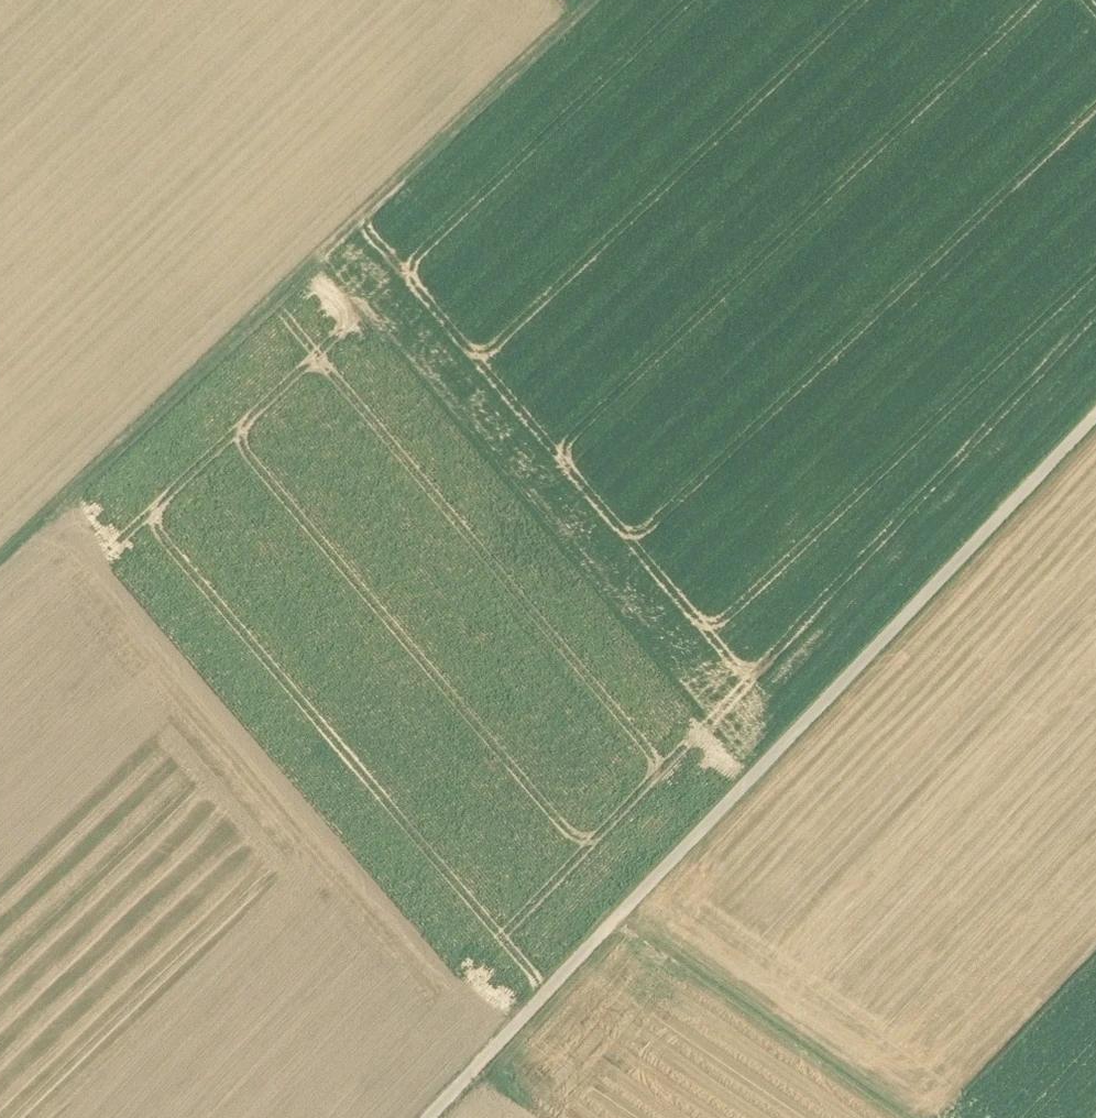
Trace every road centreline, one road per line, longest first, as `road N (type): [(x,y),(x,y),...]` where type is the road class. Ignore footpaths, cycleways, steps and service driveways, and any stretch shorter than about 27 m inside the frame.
road 1 (track): [(1095,433),(1023,524),(458,1117)]
road 2 (track): [(627,0),(0,597)]
road 3 (track): [(631,937),(907,1117)]

